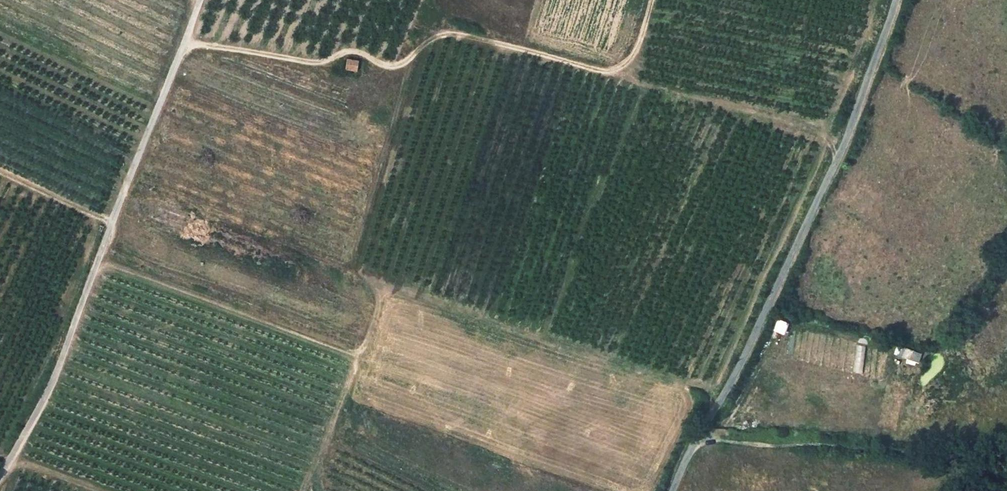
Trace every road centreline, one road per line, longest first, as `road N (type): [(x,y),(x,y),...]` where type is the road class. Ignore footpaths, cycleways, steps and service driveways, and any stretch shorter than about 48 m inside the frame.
road 1 (track): [(182,47),(353,85),(386,80),(426,41),(452,34),(602,75),(626,68),(650,0)]
road 2 (unclassified): [(671,490),(766,315),(840,153),(897,0)]
road 3 (residential): [(0,478),(57,377),(200,0)]
road 4 (track): [(697,439),(1006,453)]

